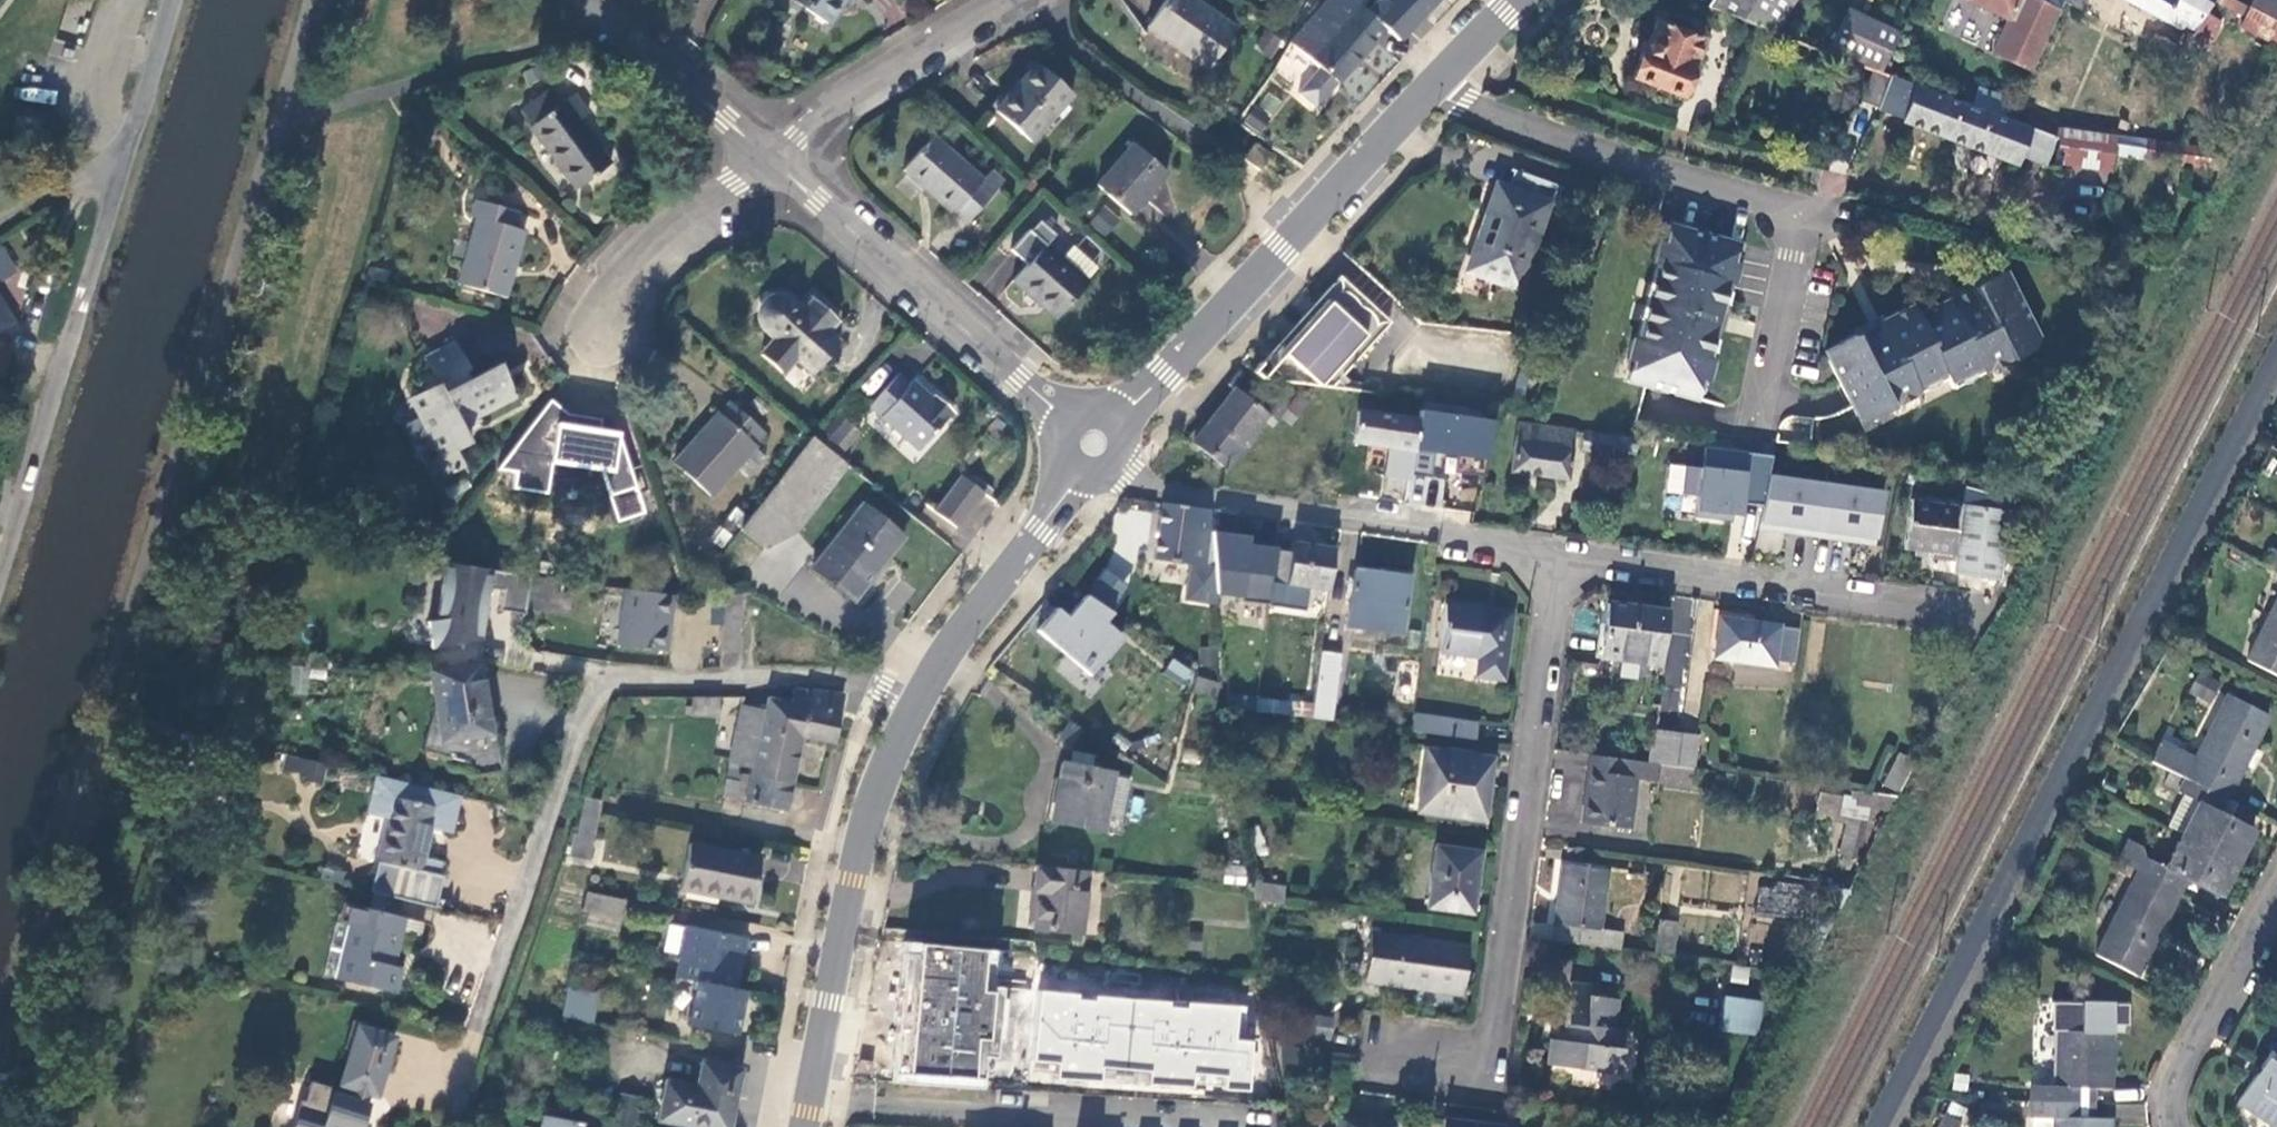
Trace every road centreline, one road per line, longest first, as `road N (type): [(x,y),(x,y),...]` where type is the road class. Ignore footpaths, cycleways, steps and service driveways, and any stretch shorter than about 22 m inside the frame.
road 1 (residential): [(467,1045),(589,695),(613,678),(853,680),(914,706)]
road 2 (residential): [(1760,423),(1796,242),(1763,203),(1462,101),(1440,76)]
road 3 (secondary): [(1095,444),(1440,76)]
road 4 (residential): [(1554,560),(1469,547),(1440,529),(1161,493),(1127,481),(1095,444)]
road 5 (residential): [(1493,1034),(1554,560)]
road 6 (residential): [(1270,1125),(809,1103)]
road 7 (residential): [(1095,444),(764,153)]
road 8 (residential): [(1554,560),(1976,612)]
road 9 (secondary): [(809,1103),(857,863),(880,780),(914,706)]
road 10 (secondary): [(914,706),(1095,444)]
road 11 (residential): [(764,153),(1009,0)]
road 12 (residential): [(2174,1126),(2173,1085),(2276,885)]
road 13 (residential): [(593,335),(595,301),(640,245),(764,153)]
road 14 (residential): [(764,153),(593,0)]

